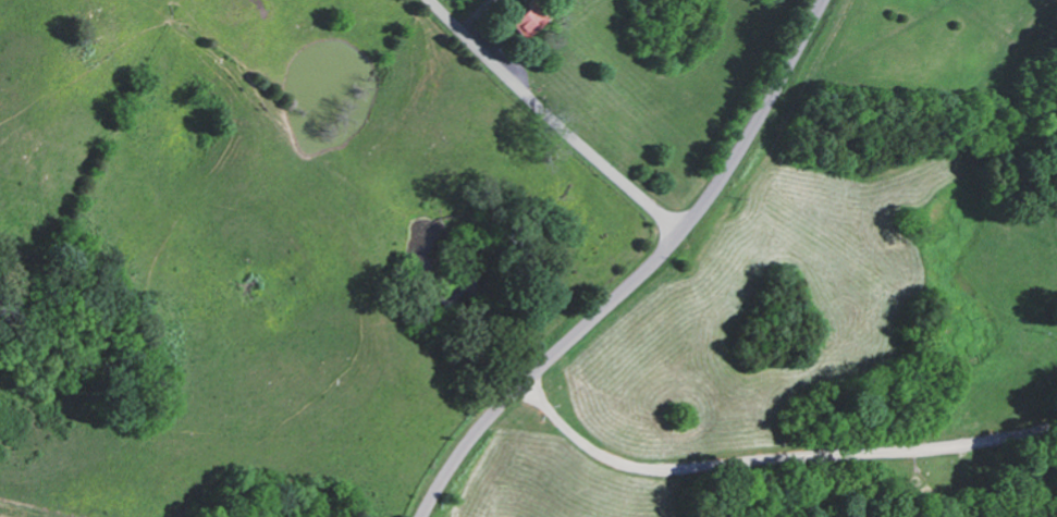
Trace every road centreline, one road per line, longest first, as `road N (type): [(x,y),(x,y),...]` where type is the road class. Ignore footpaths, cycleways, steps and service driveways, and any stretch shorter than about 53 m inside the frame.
road 1 (residential): [(425,516),(492,418),(704,207),(830,0)]
road 2 (residential): [(677,239),(422,0)]

